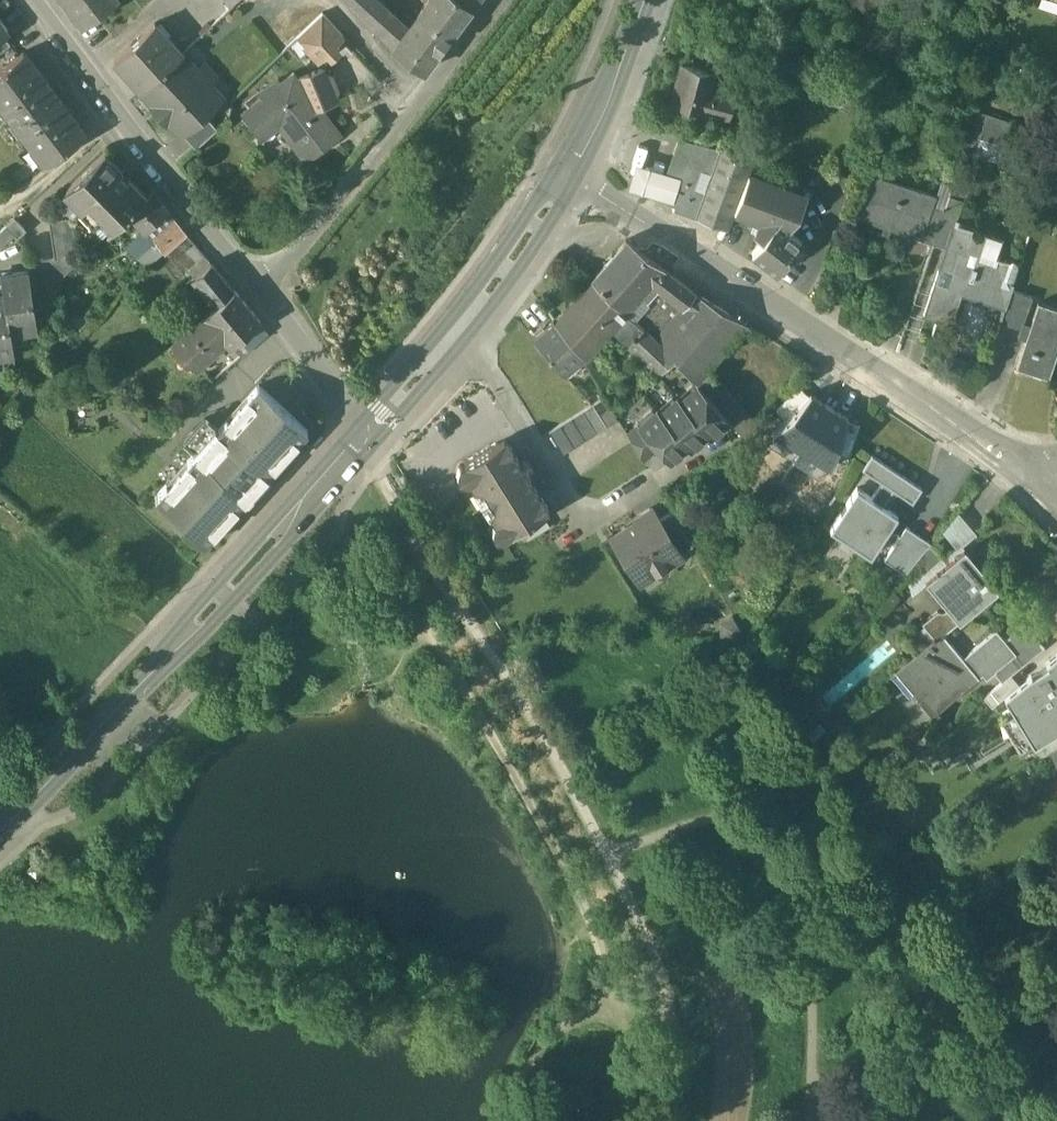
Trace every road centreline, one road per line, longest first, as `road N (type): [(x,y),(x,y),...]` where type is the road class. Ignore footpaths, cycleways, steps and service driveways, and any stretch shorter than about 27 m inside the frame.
road 1 (residential): [(1028,471),(565,181)]
road 2 (tertiary): [(0,826),(357,445)]
road 3 (residential): [(255,284),(496,0)]
road 4 (residential): [(255,284),(35,0)]
road 5 (tertiary): [(357,445),(484,302),(565,181)]
road 6 (tertiary): [(565,181),(640,0)]
road 7 (residential): [(357,445),(255,284)]

